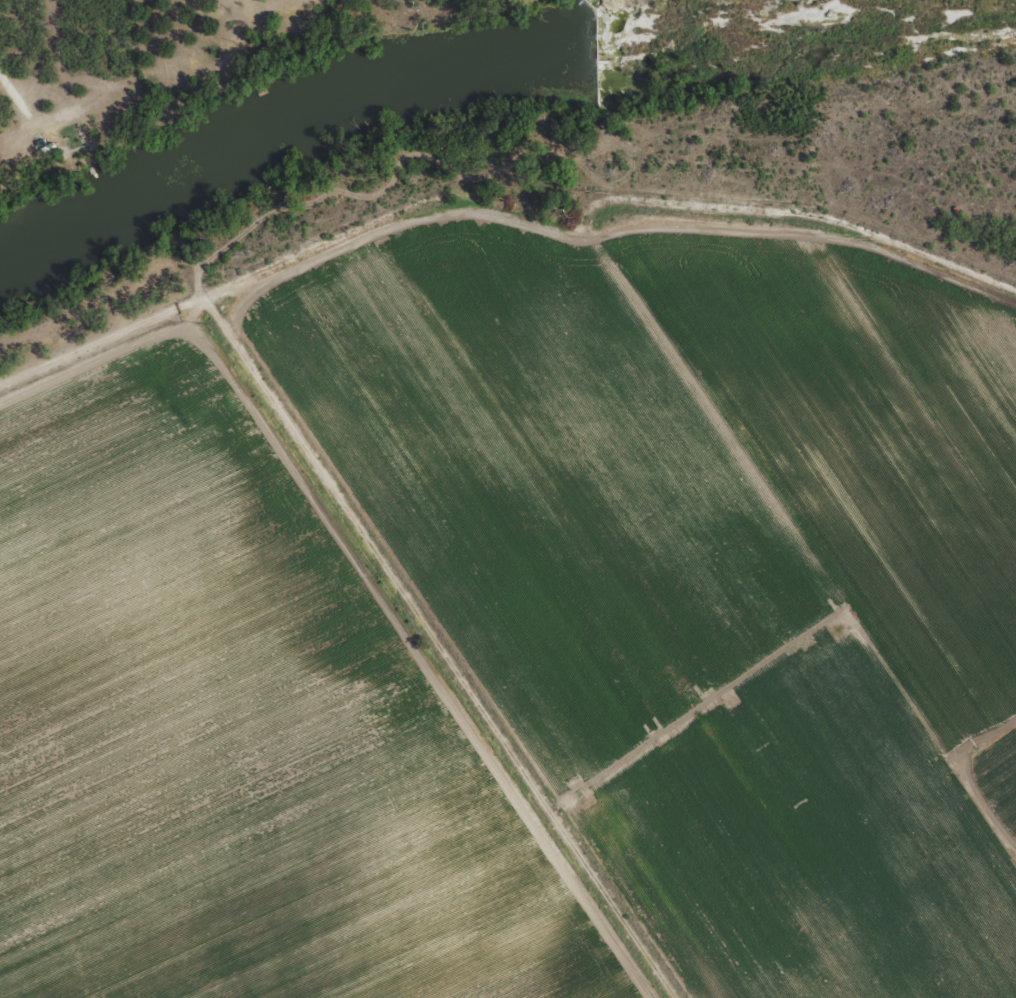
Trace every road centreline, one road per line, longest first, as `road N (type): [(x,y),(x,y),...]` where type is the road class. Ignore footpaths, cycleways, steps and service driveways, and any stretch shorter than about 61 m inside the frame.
road 1 (track): [(1015,280),(828,186),(594,191),(380,216),(0,417)]

